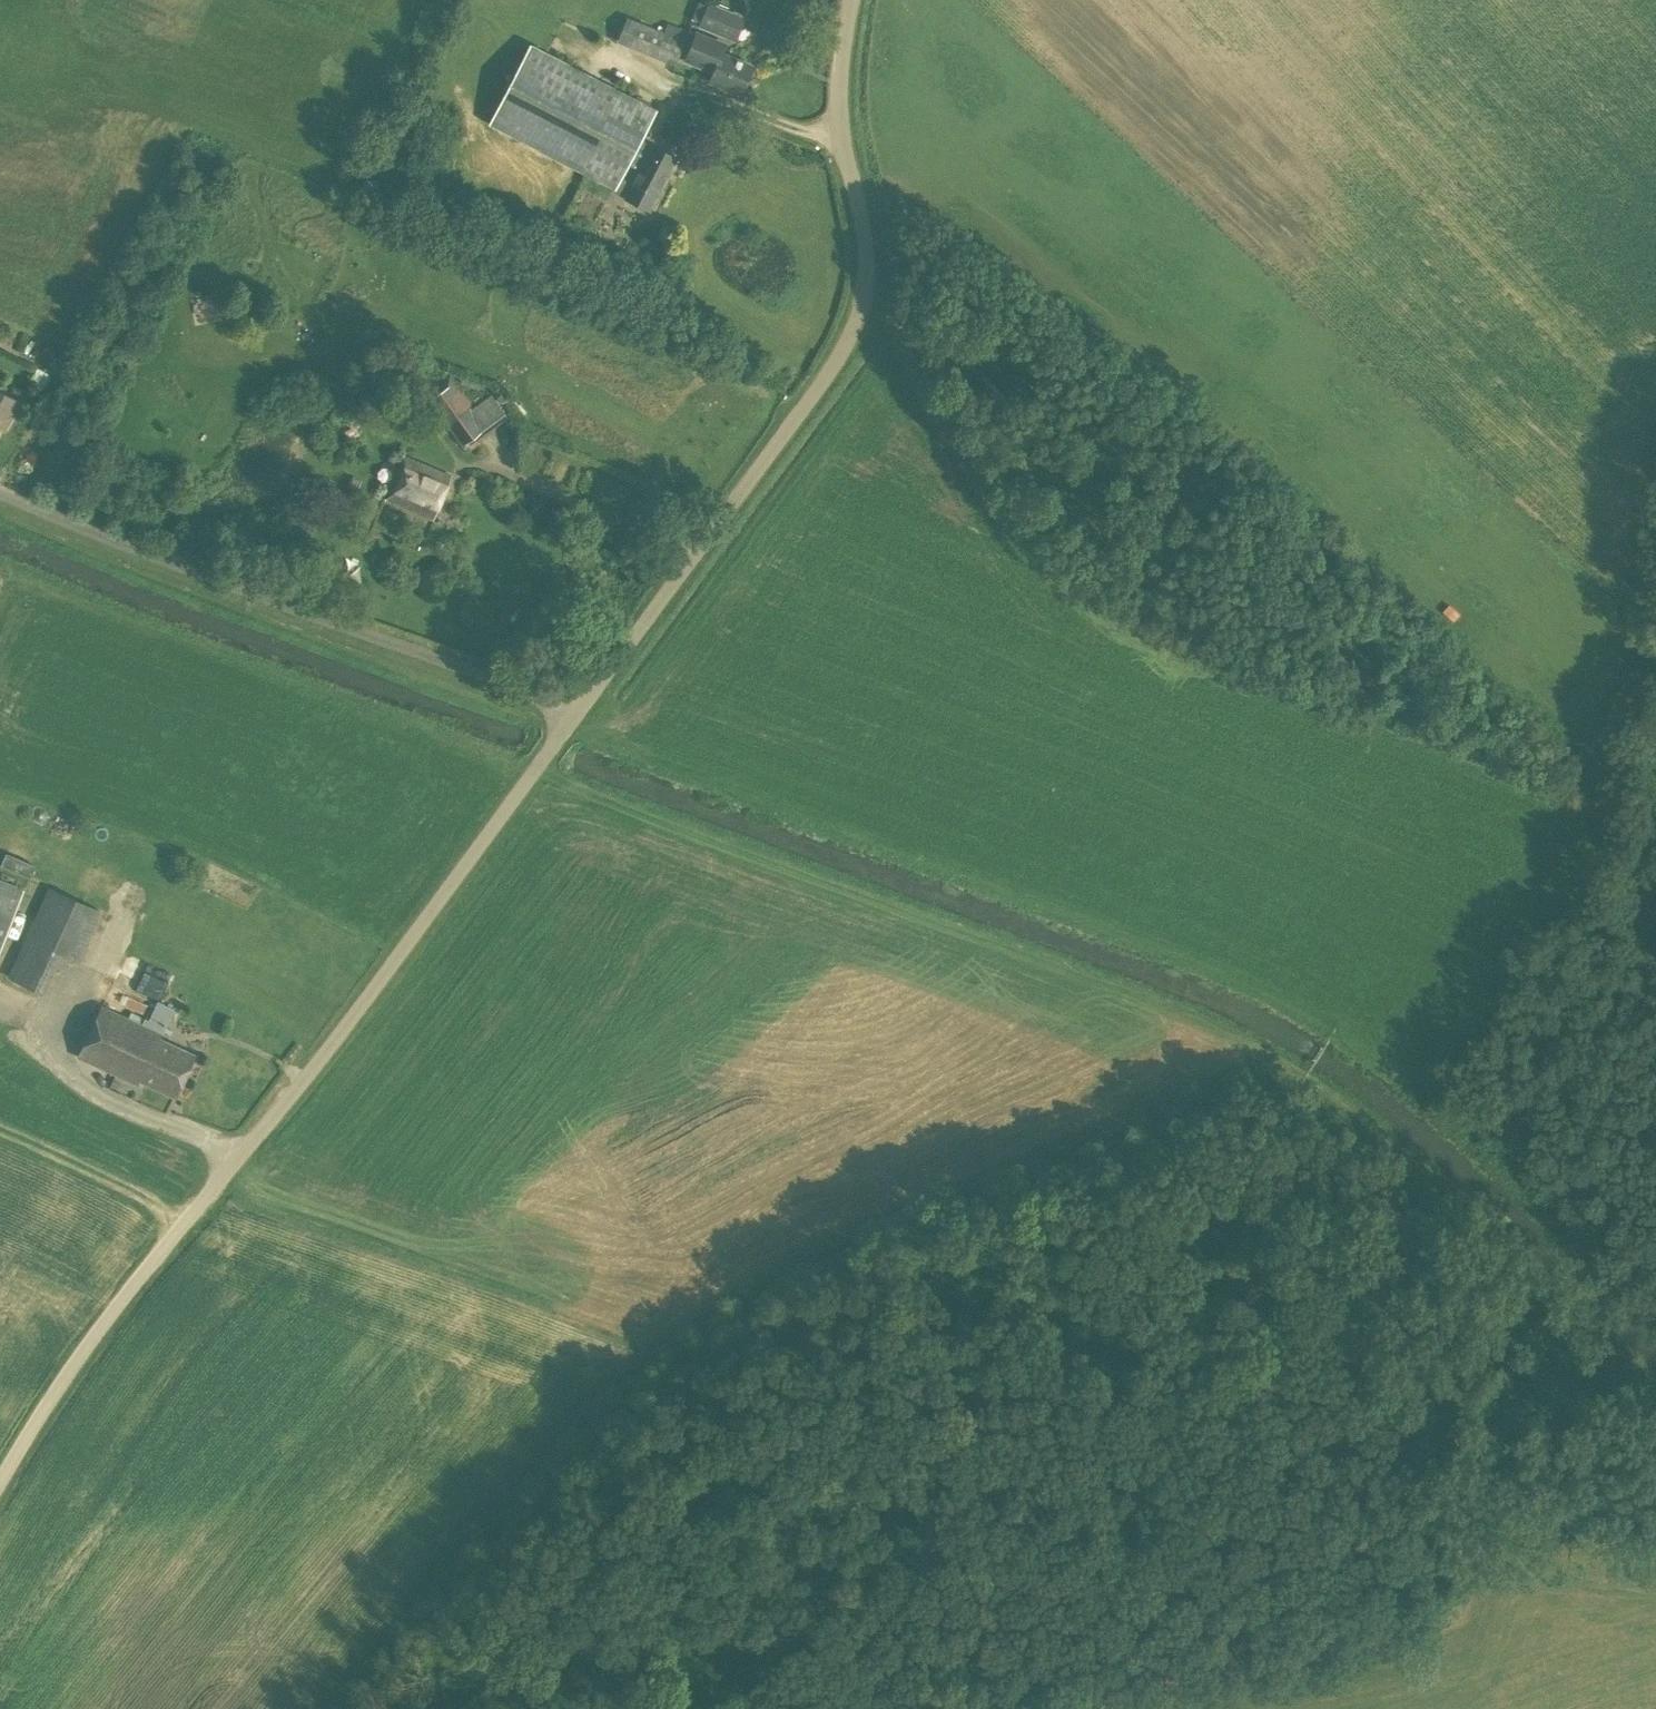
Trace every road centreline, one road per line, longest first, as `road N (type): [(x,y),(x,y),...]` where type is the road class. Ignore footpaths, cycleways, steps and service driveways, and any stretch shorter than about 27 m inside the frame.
road 1 (unclassified): [(0,1484),(77,1358),(309,1073),(697,555),(852,333),(866,253),(837,92),(853,0)]
road 2 (track): [(859,199),(890,202),(1167,401),(1597,792)]
road 3 (track): [(540,769),(1159,1003),(1289,1068)]
road 4 (track): [(1289,1068),(1451,1186),(1655,1379)]

